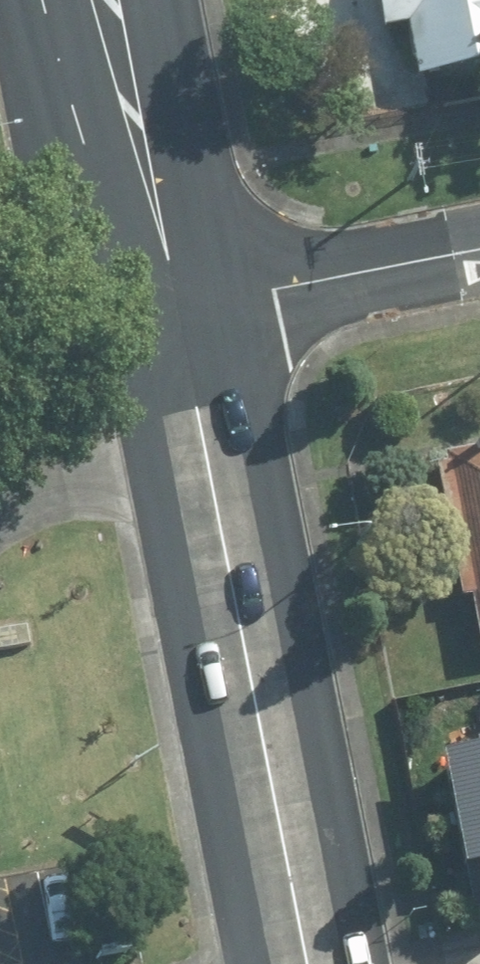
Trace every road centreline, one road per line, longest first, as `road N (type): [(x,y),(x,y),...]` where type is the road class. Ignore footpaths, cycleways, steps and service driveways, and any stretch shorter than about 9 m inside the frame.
road 1 (primary): [(159,315),(304,963)]
road 2 (residential): [(159,315),(479,252)]
road 3 (primary): [(94,0),(159,315)]

